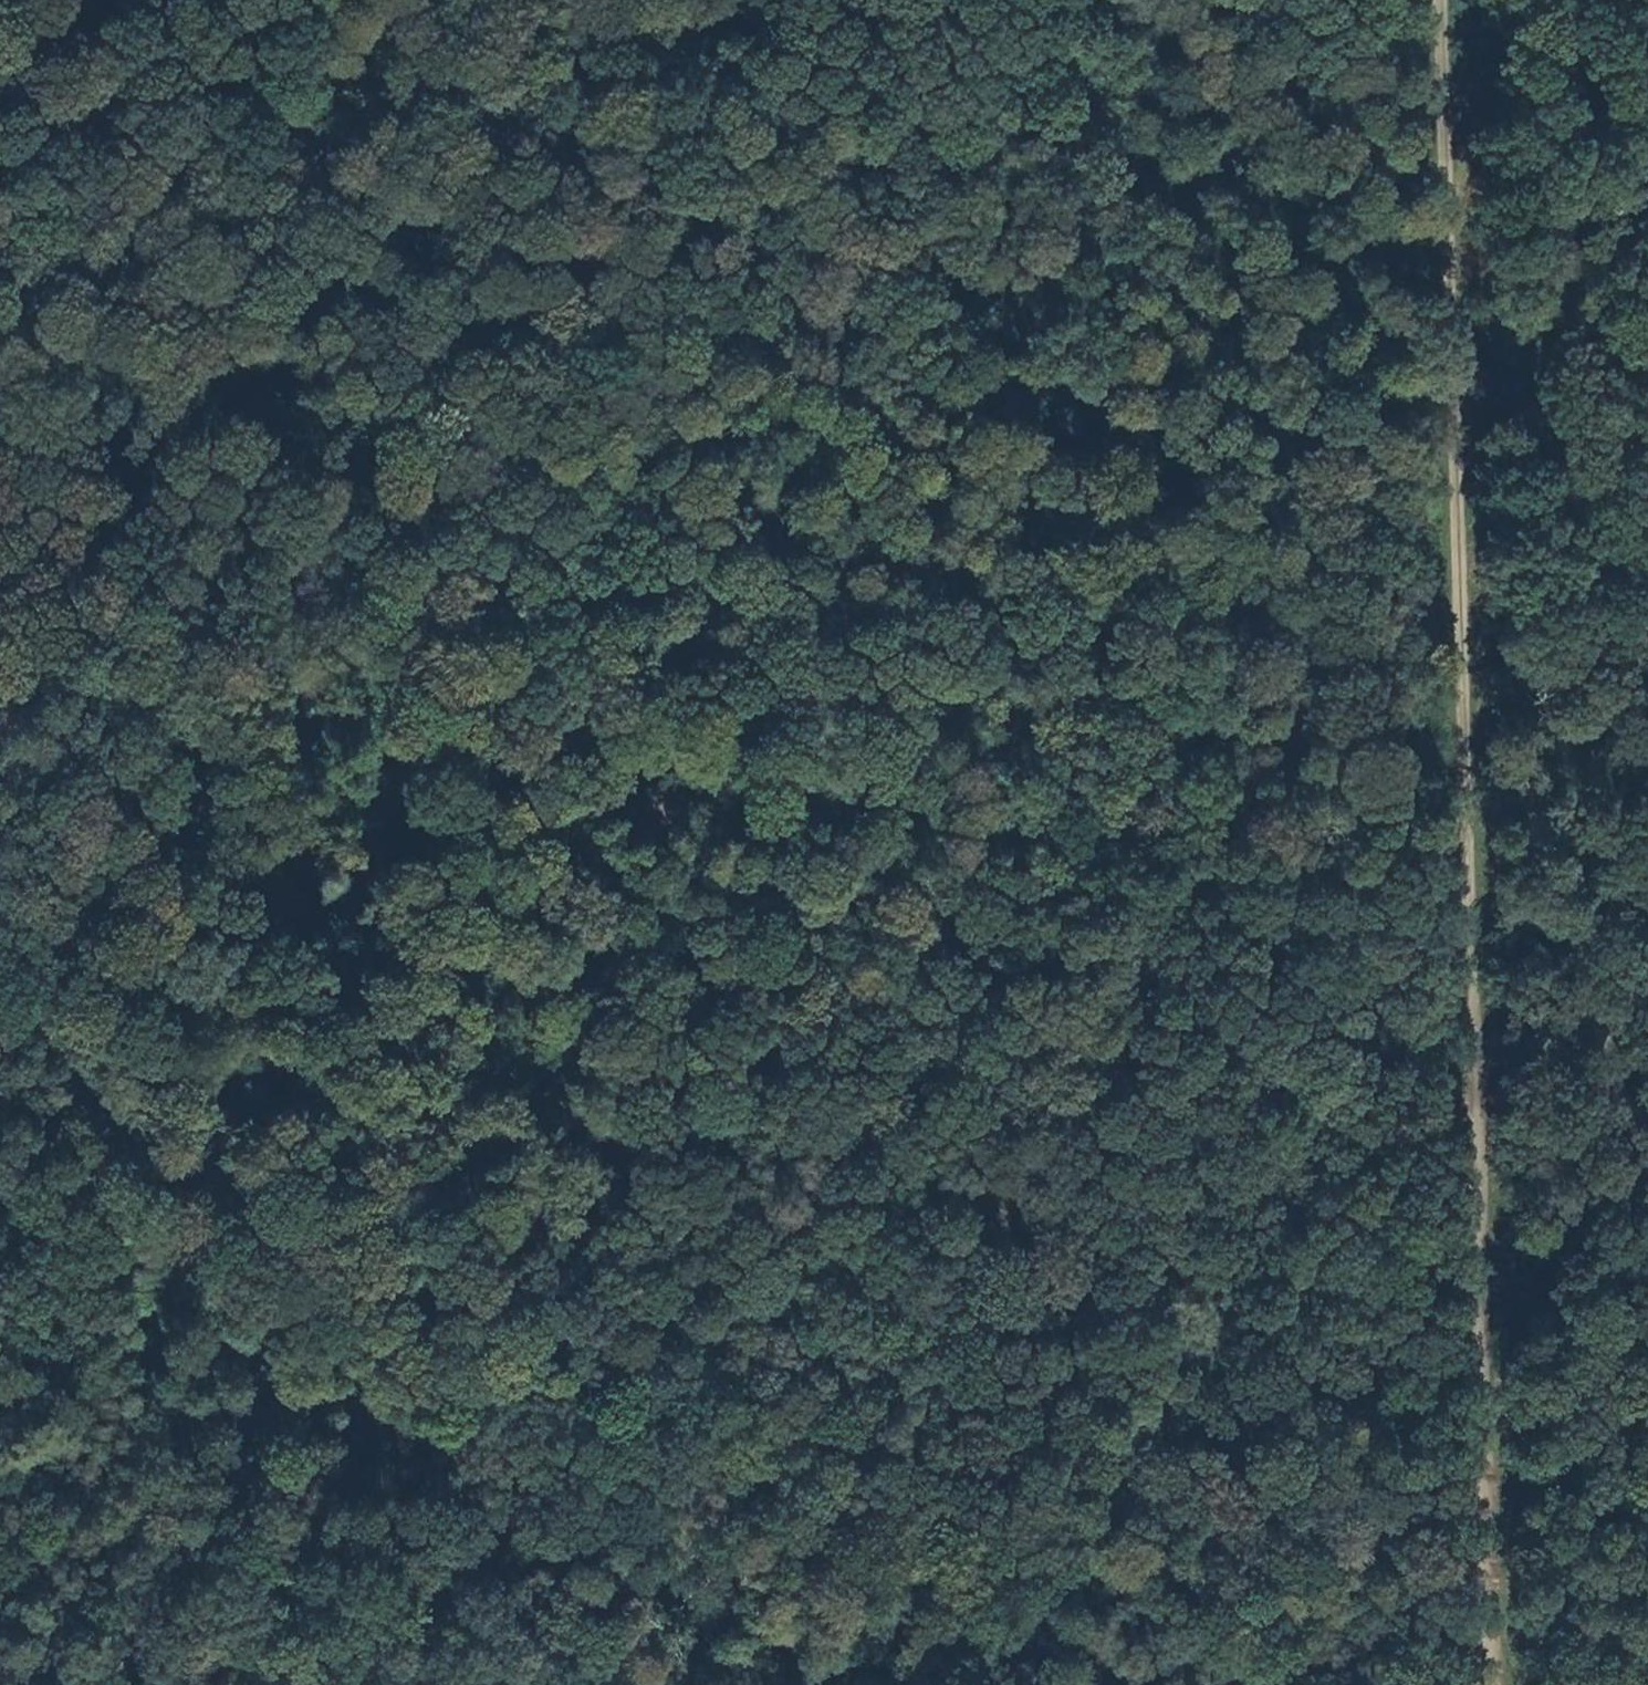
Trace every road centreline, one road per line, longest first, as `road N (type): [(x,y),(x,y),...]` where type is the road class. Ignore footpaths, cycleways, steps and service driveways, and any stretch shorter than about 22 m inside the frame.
road 1 (track): [(1443,0),(1501,1684)]

